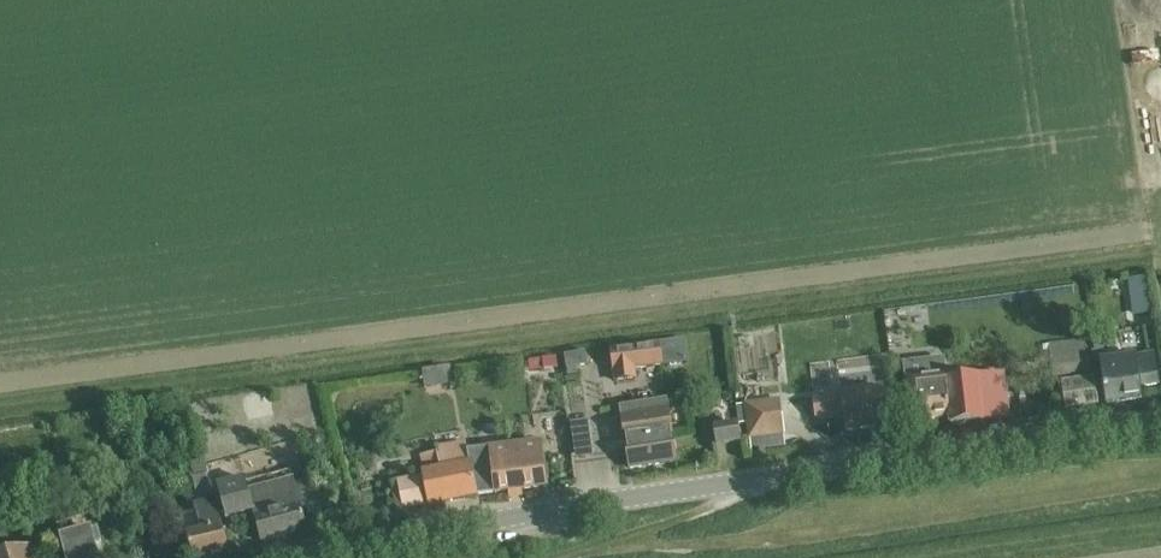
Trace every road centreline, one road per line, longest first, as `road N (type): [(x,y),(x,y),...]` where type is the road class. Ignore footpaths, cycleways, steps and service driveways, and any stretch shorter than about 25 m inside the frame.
road 1 (unclassified): [(1160,419),(581,506),(340,557)]

